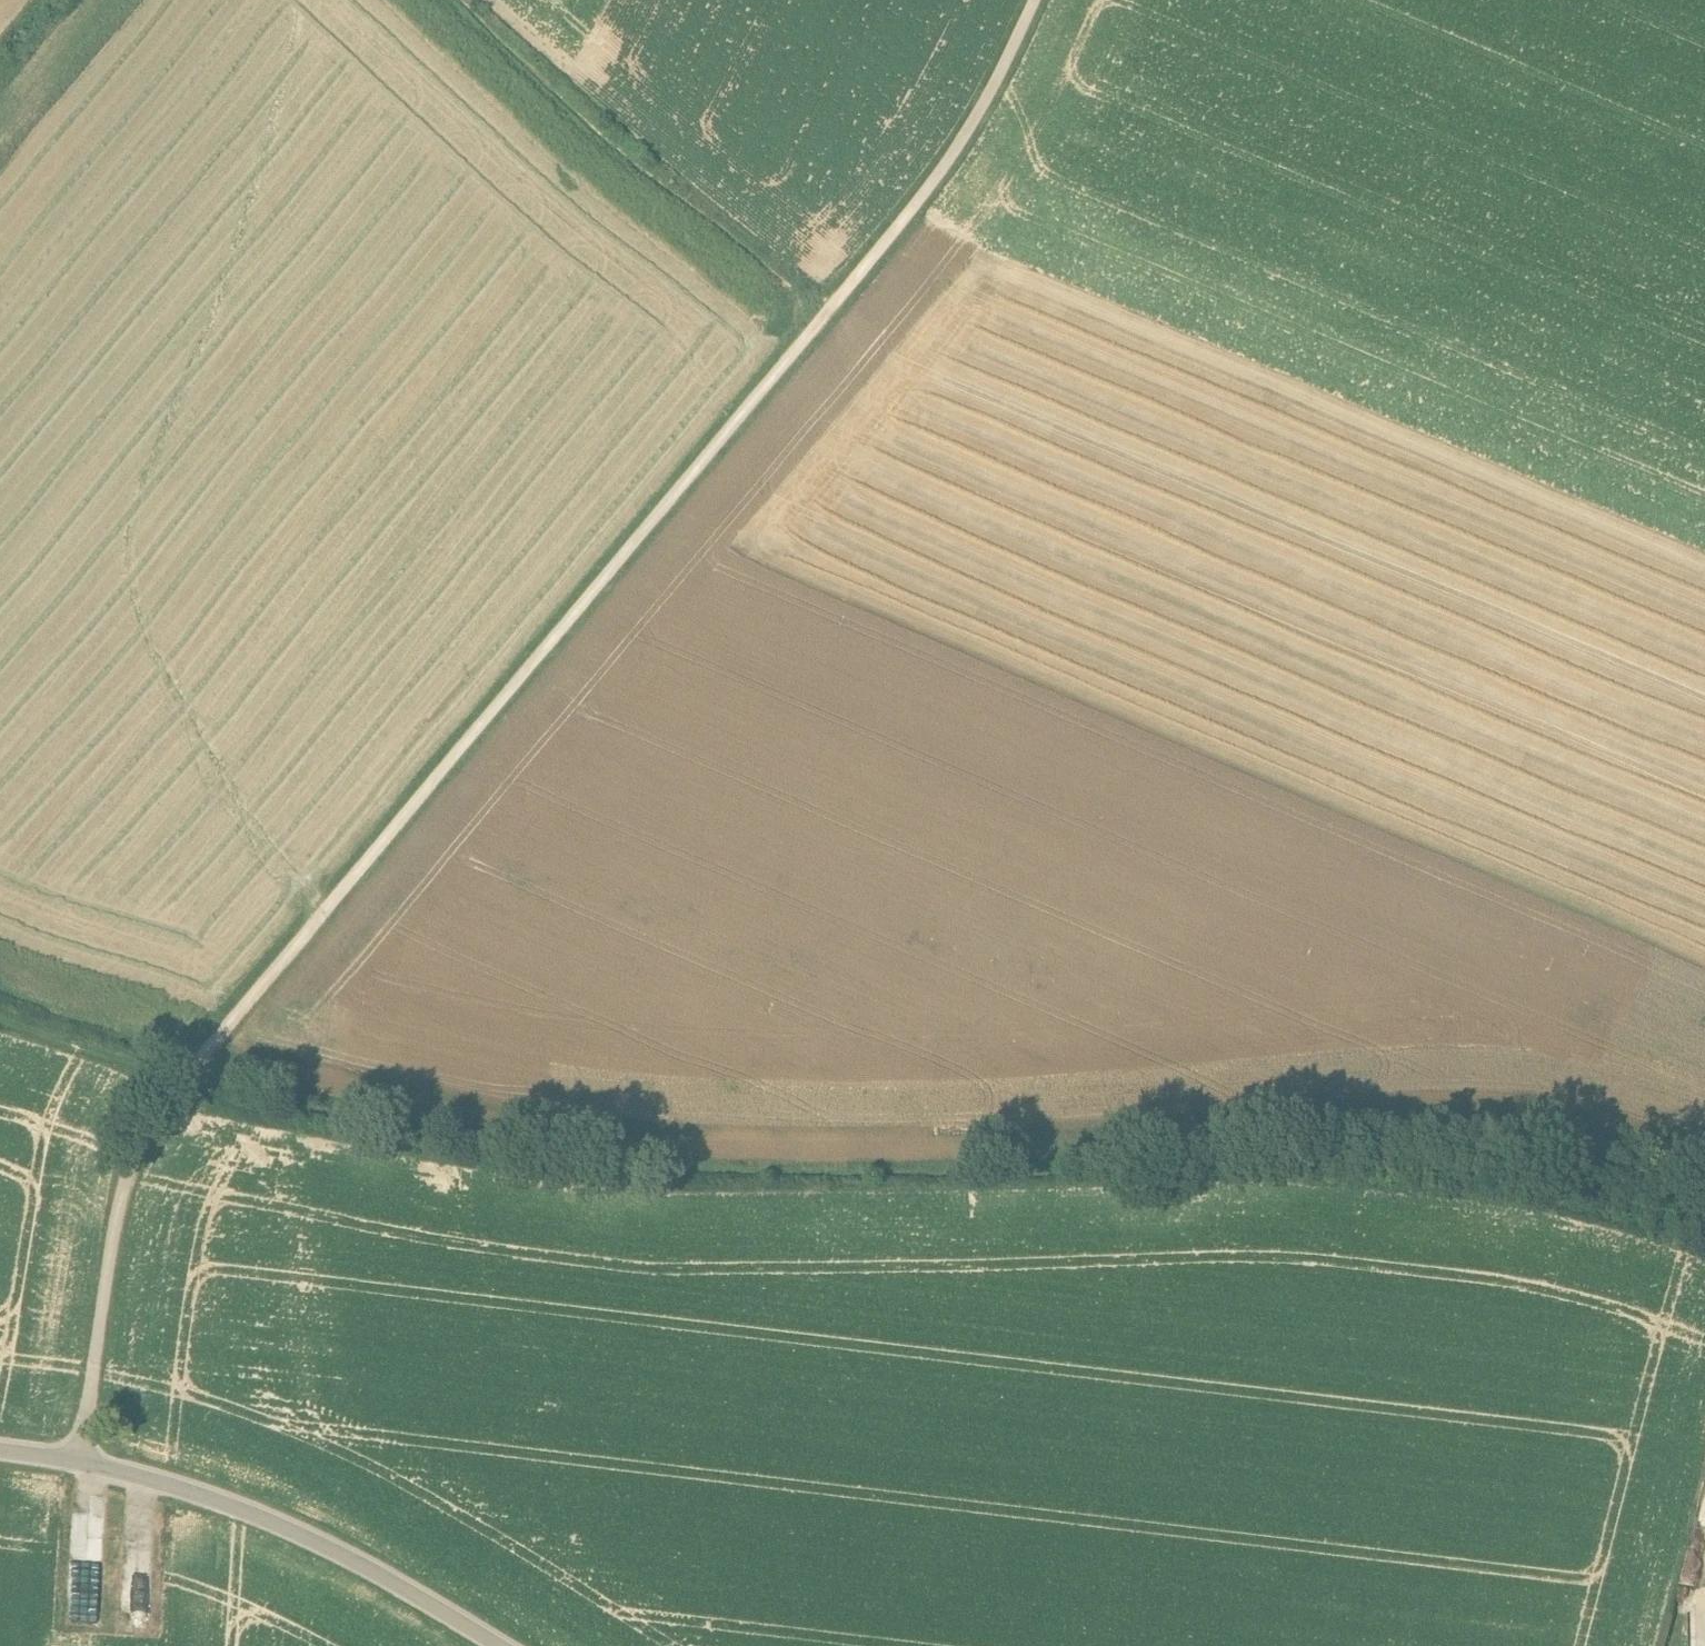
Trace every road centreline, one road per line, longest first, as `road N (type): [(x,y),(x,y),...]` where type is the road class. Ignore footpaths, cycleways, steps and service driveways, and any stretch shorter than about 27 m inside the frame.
road 1 (unclassified): [(82,1463),(114,1230),(132,1170),(165,1105),(915,204),(982,107),(1036,0)]
road 2 (unclassified): [(499,1645),(357,1564),(245,1511),(82,1463)]

